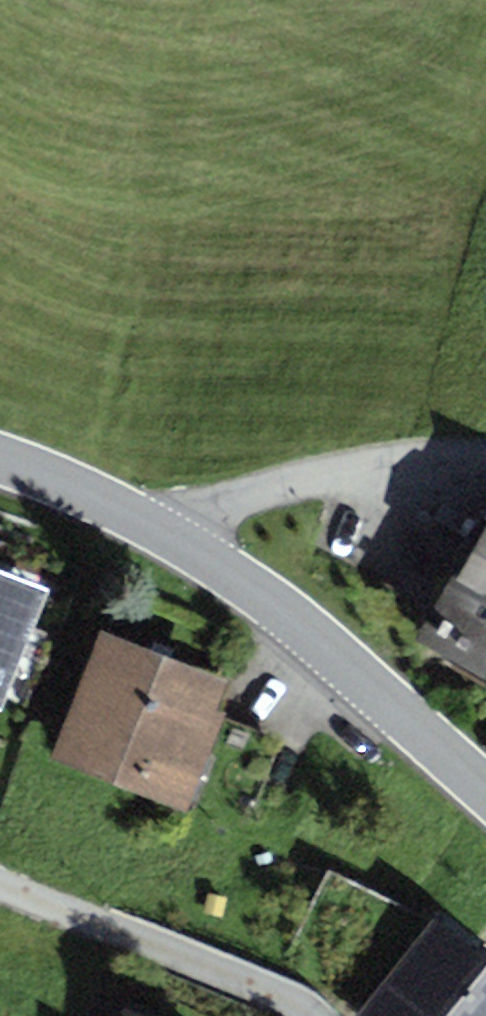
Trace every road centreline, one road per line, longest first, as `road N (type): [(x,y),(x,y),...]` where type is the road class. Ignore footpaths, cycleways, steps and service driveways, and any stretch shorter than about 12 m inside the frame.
road 1 (tertiary): [(485,785),(275,592),(178,540)]
road 2 (residential): [(0,877),(318,1015)]
road 3 (residential): [(178,540),(227,506),(337,470),(485,456)]
road 4 (tertiary): [(178,540),(123,509),(0,467)]

